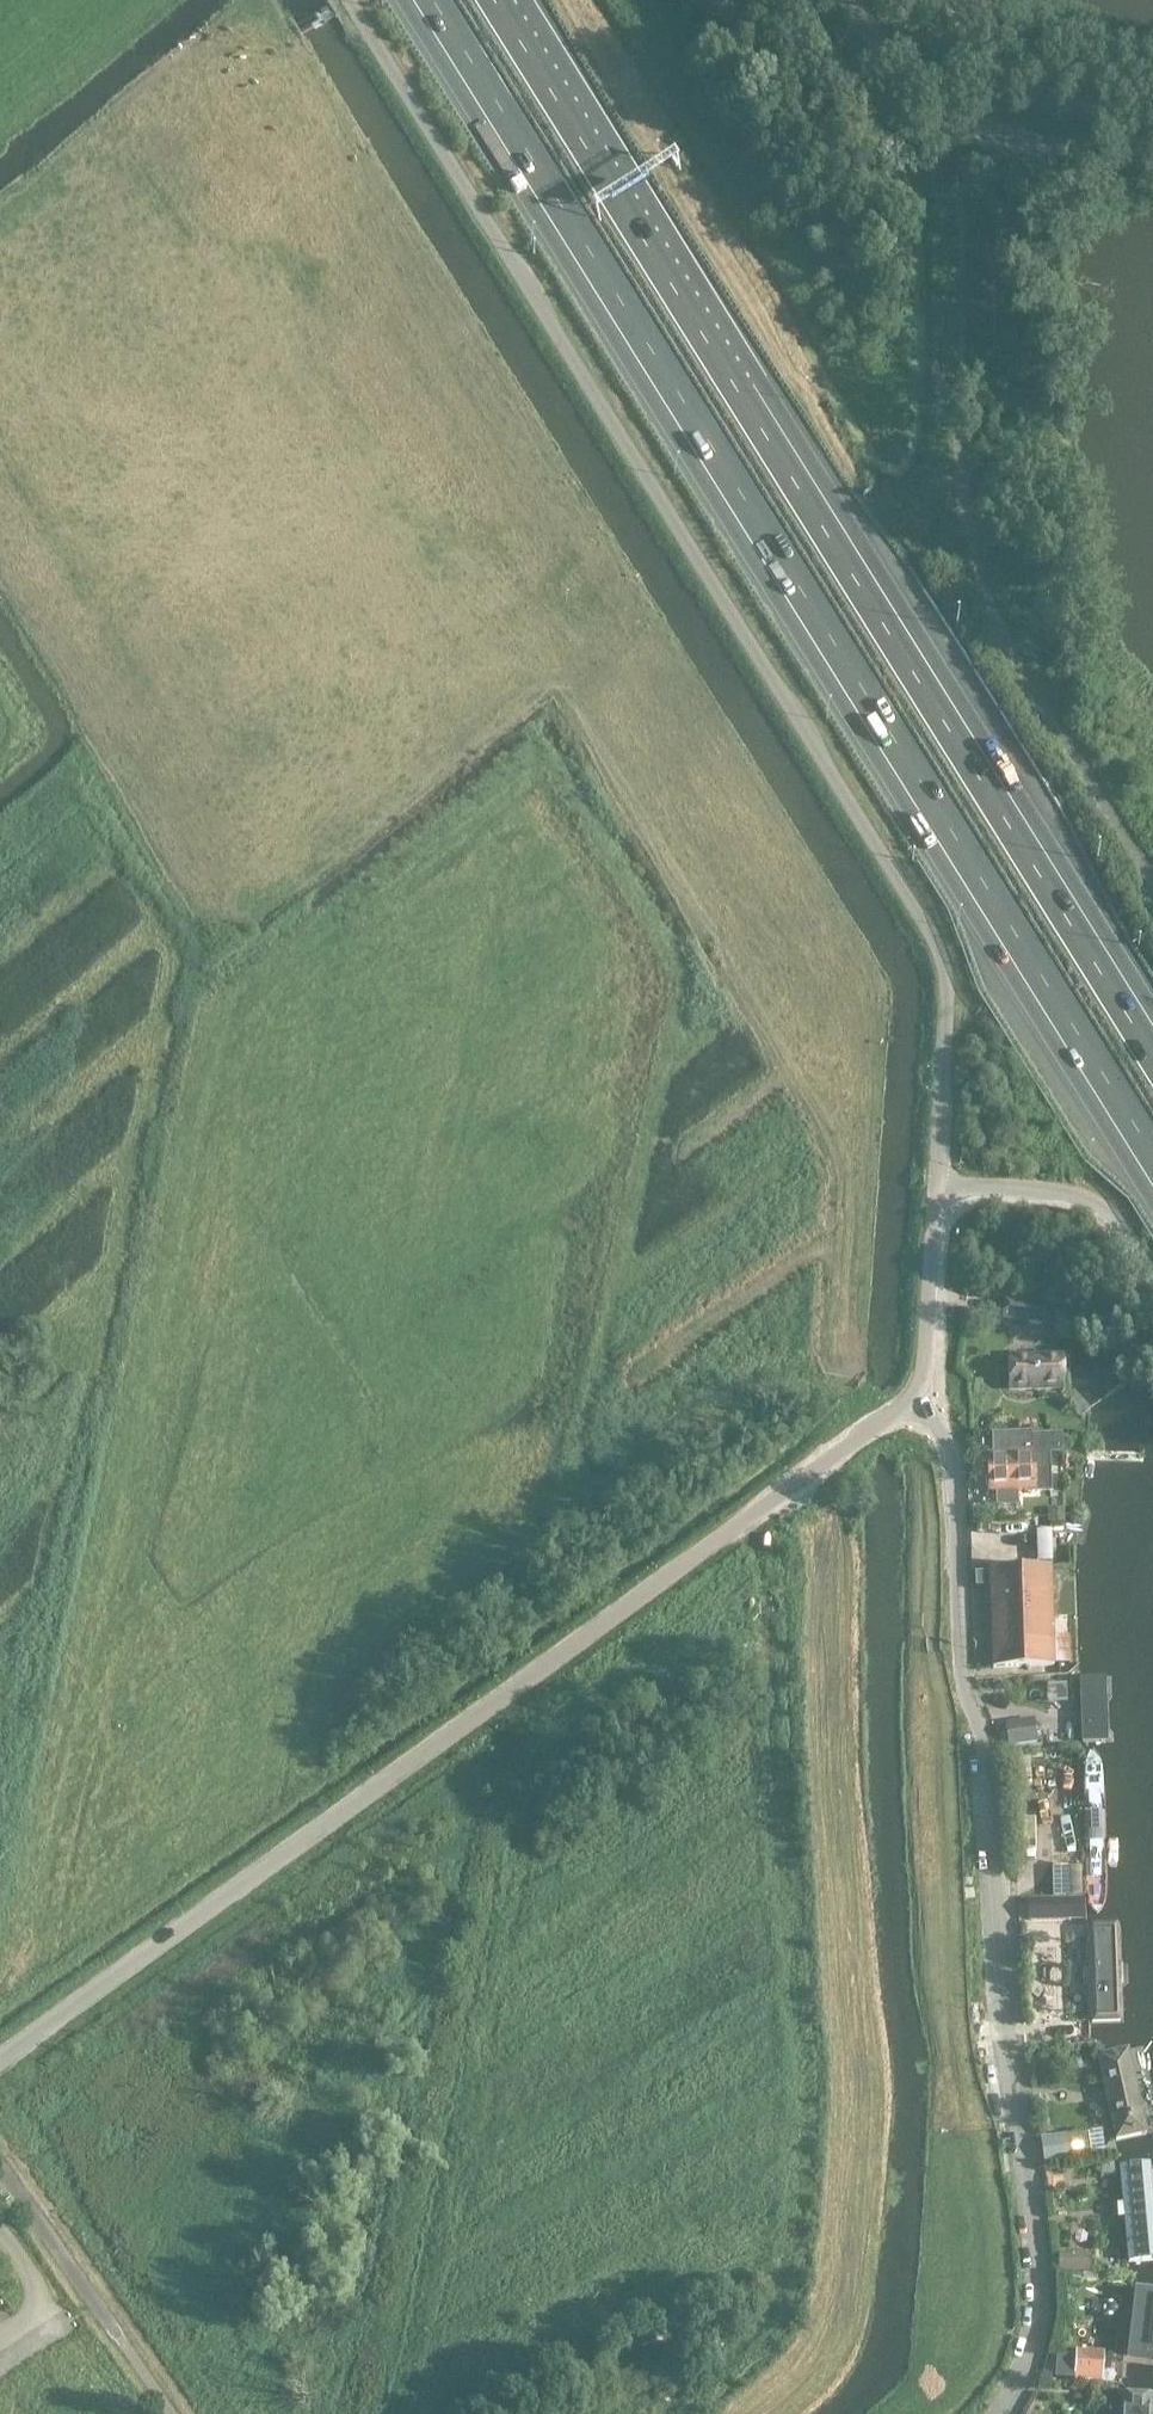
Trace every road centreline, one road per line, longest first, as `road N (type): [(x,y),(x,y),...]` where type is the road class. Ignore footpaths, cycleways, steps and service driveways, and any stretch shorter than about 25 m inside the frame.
road 1 (motorway): [(424,0),(1152,1170)]
road 2 (unclassified): [(936,1186),(946,985),(936,947),(348,0)]
road 3 (motorway): [(1152,1042),(505,0)]
road 4 (unclassified): [(0,2060),(909,1401)]
road 5 (unclassified): [(909,1401),(940,1435),(952,1479),(961,1658),(987,1765),(1007,2023),(1039,2267),(1035,2351),(1006,2413)]
road 6 (track): [(1152,881),(1011,651),(974,553),(961,455),(961,153),(969,125)]
road 7 (tertiary): [(1152,152),(1063,148),(951,117),(907,86),(845,0)]
road 8 (unclassified): [(1152,1273),(1120,1224),(1083,1200),(936,1186)]
road 9 (unclassified): [(909,1401),(925,1366),(936,1186)]

